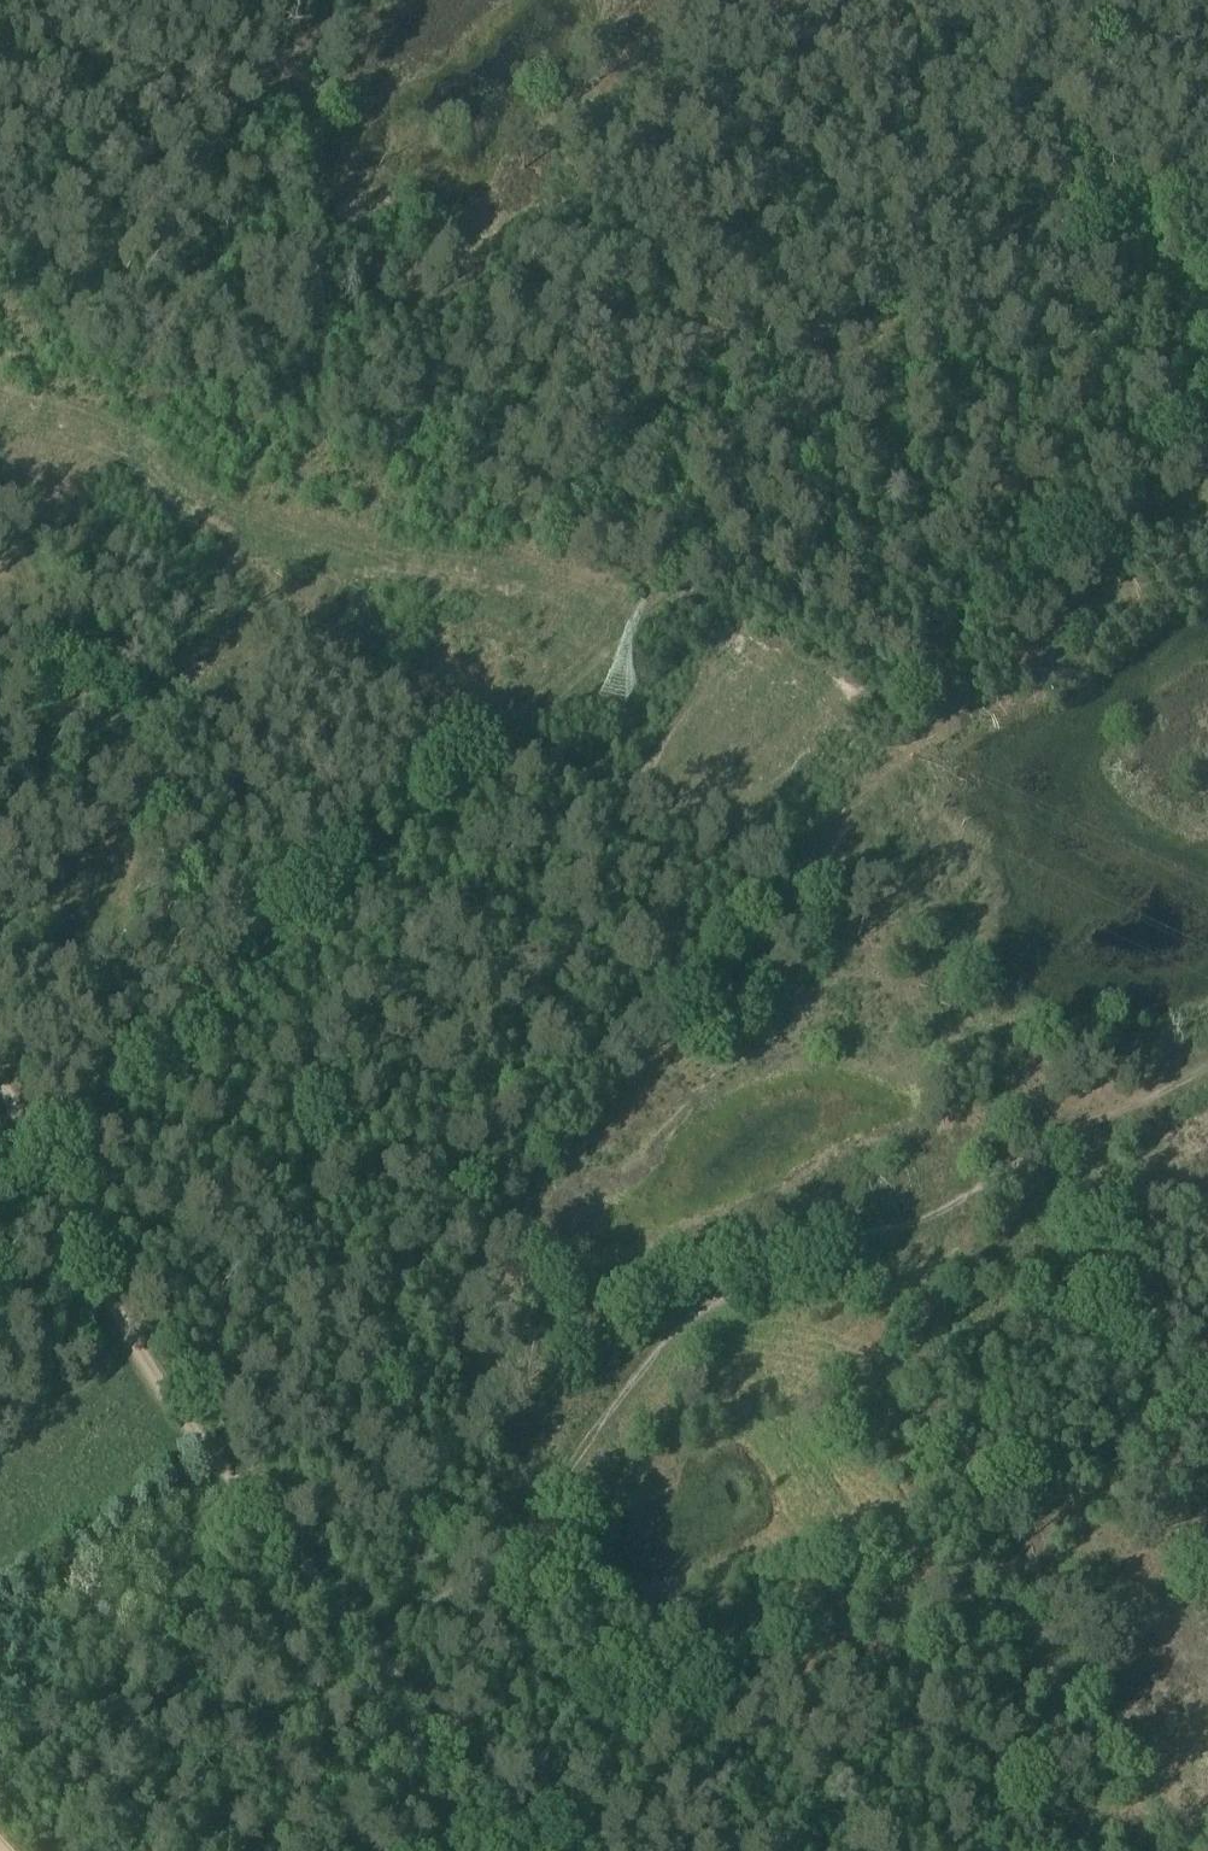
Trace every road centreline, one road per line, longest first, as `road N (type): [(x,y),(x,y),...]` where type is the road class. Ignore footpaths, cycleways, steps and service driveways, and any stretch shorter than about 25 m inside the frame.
road 1 (track): [(366,1662),(259,1540),(0,1114)]
road 2 (track): [(520,1850),(366,1662)]

